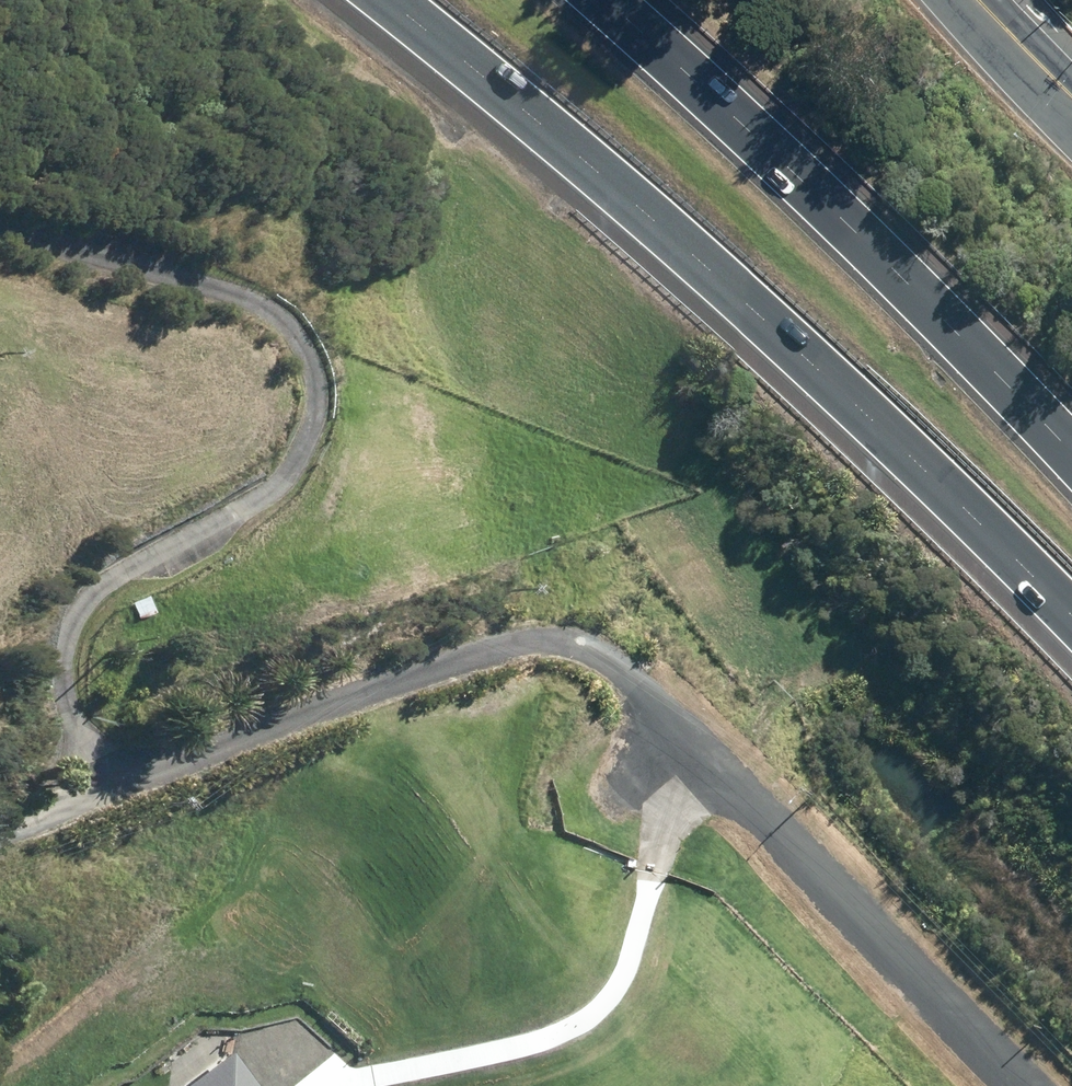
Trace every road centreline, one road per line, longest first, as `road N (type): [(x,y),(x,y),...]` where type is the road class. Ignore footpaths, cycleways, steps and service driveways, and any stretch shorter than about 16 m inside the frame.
road 1 (unclassified): [(0,842),(101,793),(490,651),(572,645),(646,685),(1025,1085)]
road 2 (motorway): [(1071,615),(954,495),(400,0)]
road 3 (track): [(101,793),(61,698),(72,626),(98,591),(144,559),(275,488),(306,442),(314,402),(309,366),(294,332),(267,307),(0,229)]
road 4 (motorway): [(617,0),(838,197),(1071,453)]
road 5 (track): [(366,1085),(557,1038),(612,988),(648,919),(662,843),(686,808),(728,773)]
road 6 (secondary): [(1071,100),(979,0)]

